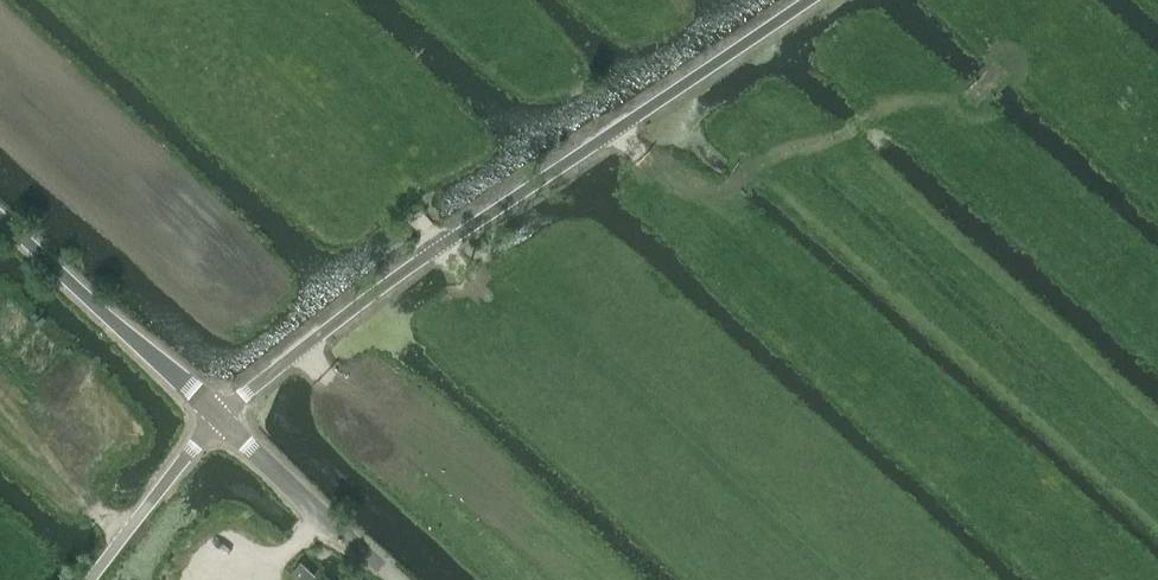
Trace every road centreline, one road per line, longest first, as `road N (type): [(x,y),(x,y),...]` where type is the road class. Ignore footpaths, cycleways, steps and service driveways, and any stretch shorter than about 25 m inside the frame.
road 1 (unclassified): [(215,417),(370,292),(802,0)]
road 2 (track): [(1013,60),(958,101),(887,103),(850,131),(778,153),(714,195),(674,182),(612,129)]
road 3 (tertiary): [(215,417),(0,216)]
road 4 (tertiary): [(396,579),(215,417)]
road 5 (unclassified): [(89,579),(215,417)]
road 6 (track): [(505,315),(465,277),(377,158)]

